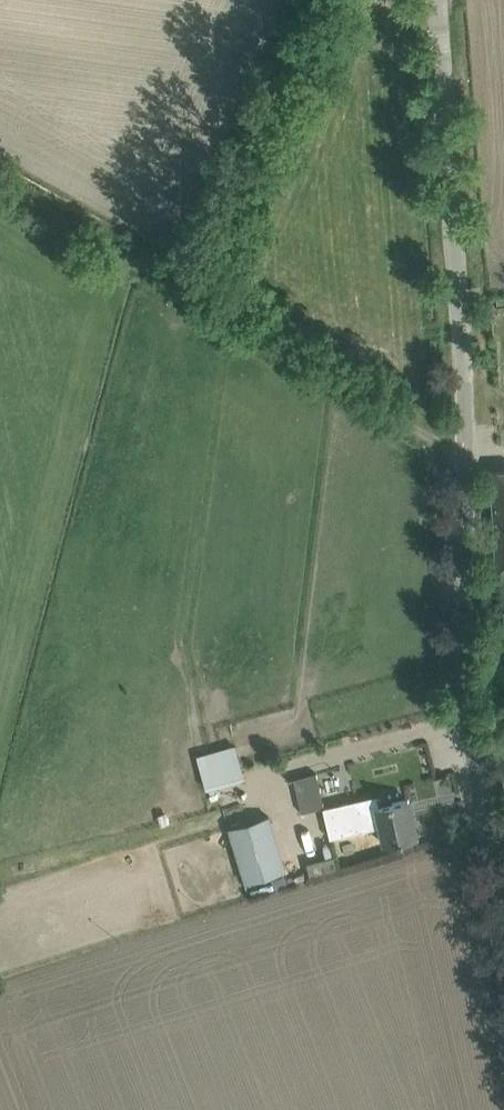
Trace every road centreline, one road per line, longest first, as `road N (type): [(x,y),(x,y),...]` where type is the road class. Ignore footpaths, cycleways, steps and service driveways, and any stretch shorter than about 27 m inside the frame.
road 1 (unclassified): [(503,906),(466,719),(463,386),(437,0)]
road 2 (track): [(0,184),(466,456)]

